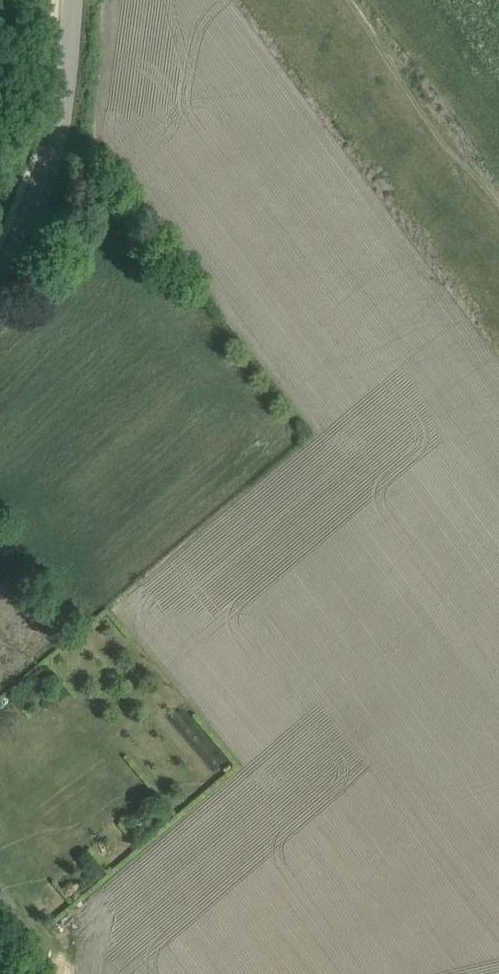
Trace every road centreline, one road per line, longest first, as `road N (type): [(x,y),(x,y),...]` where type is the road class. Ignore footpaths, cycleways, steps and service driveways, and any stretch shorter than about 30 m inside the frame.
road 1 (unclassified): [(0,276),(41,194),(54,144),(72,0)]

